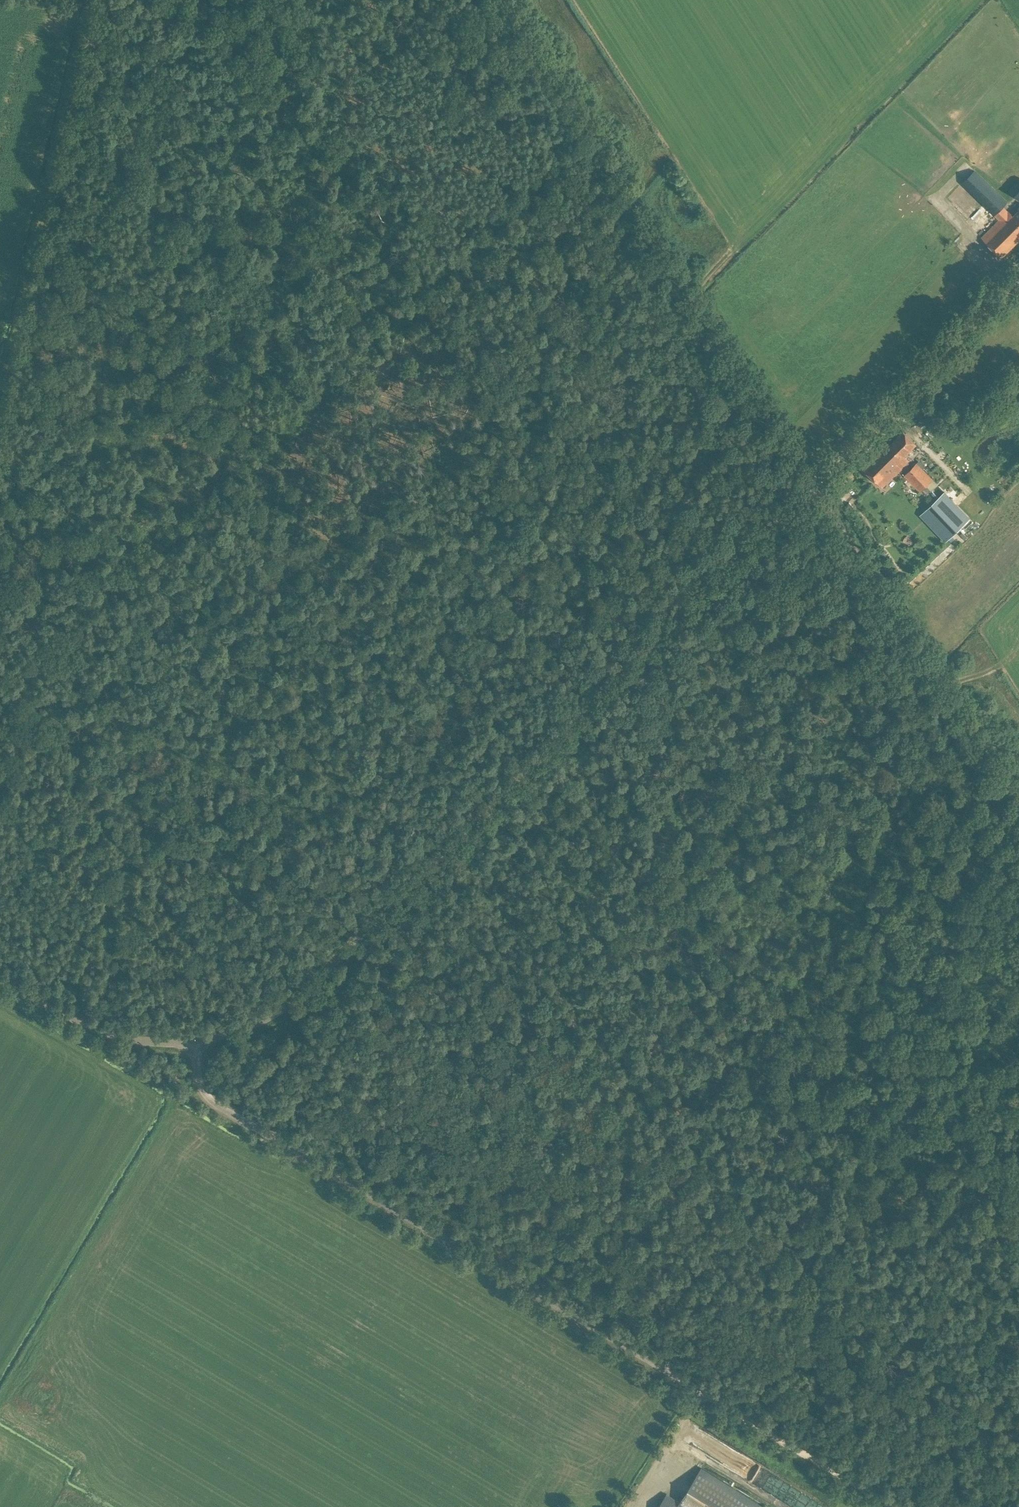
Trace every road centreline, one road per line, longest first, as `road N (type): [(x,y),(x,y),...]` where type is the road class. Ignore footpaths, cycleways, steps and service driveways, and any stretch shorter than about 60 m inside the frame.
road 1 (unclassified): [(195,1042),(251,1032),(295,1000),(634,671),(764,528),(1018,276)]
road 2 (unclassified): [(697,1392),(208,1099),(195,1042)]
road 3 (track): [(94,7),(0,432)]
road 4 (track): [(806,487),(1018,819)]
road 5 (track): [(886,1506),(697,1392)]
road 6 (unclassified): [(195,1042),(108,1031),(0,976)]

